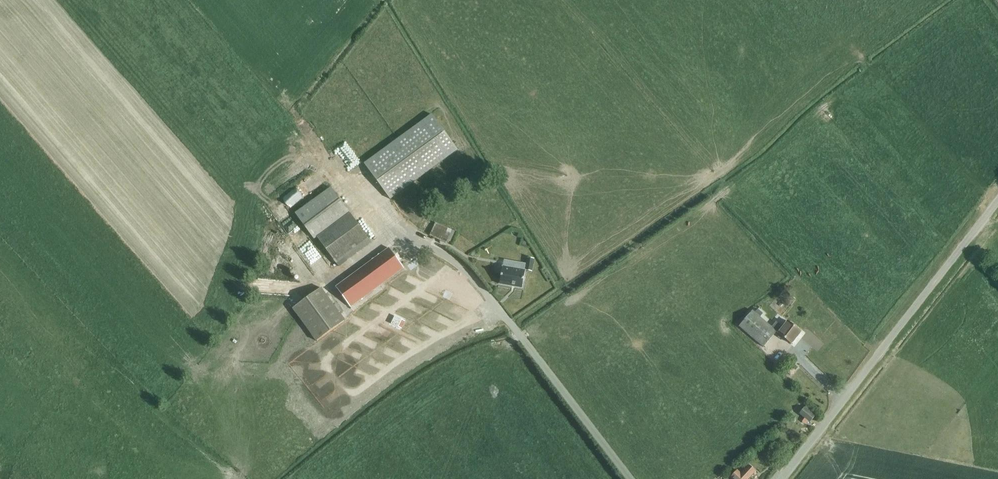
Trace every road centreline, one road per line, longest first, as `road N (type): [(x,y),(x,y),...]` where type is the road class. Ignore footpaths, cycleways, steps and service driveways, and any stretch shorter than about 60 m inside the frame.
road 1 (unclassified): [(780,478),(997,202)]

